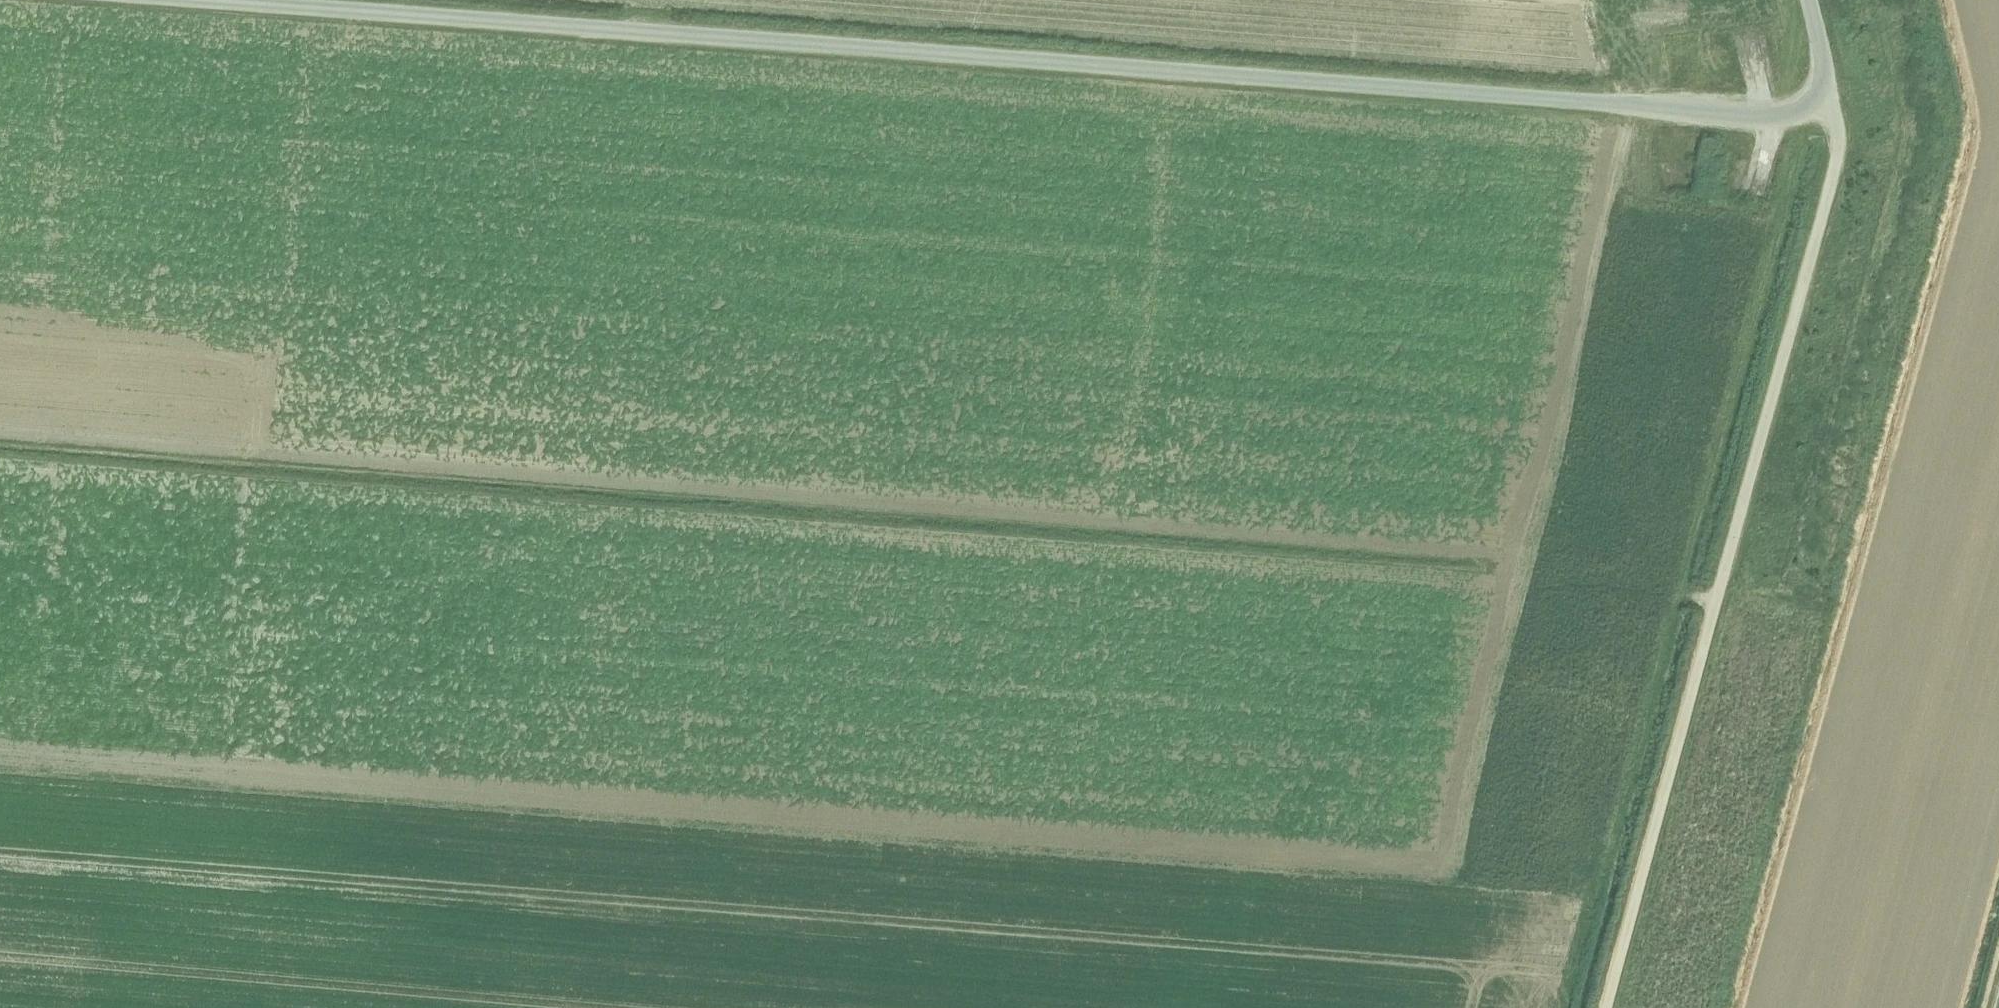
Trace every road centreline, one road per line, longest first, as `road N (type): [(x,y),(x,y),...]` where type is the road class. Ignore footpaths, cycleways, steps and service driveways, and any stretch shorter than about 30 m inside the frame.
road 1 (tertiary): [(199,0),(1755,116),(1817,102)]
road 2 (unclassified): [(1605,1007),(1839,146),(1835,118),(1817,102)]

